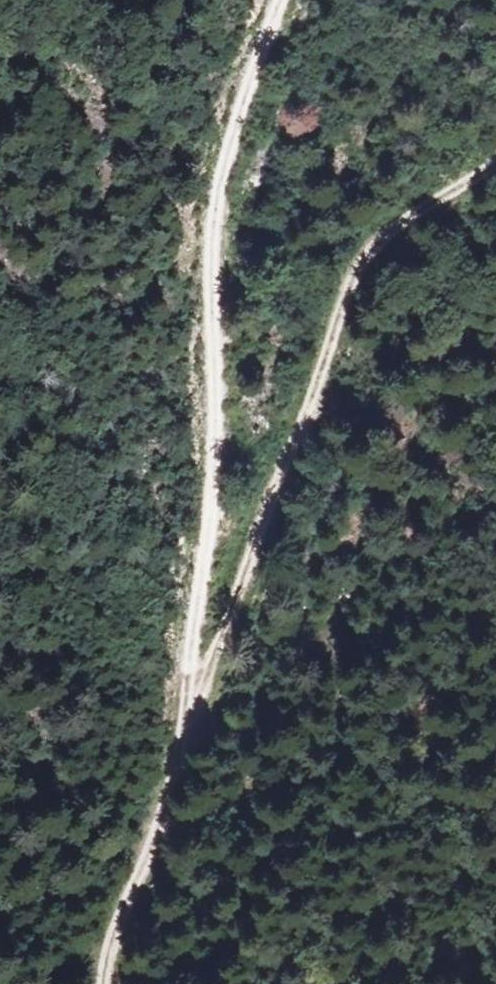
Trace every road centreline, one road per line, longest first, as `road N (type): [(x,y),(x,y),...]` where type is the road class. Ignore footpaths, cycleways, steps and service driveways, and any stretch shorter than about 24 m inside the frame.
road 1 (track): [(106,983),(110,931),(149,844),(352,278),(380,236),(495,159)]
road 2 (track): [(296,0),(250,99),(228,184),(218,405),(186,731)]

